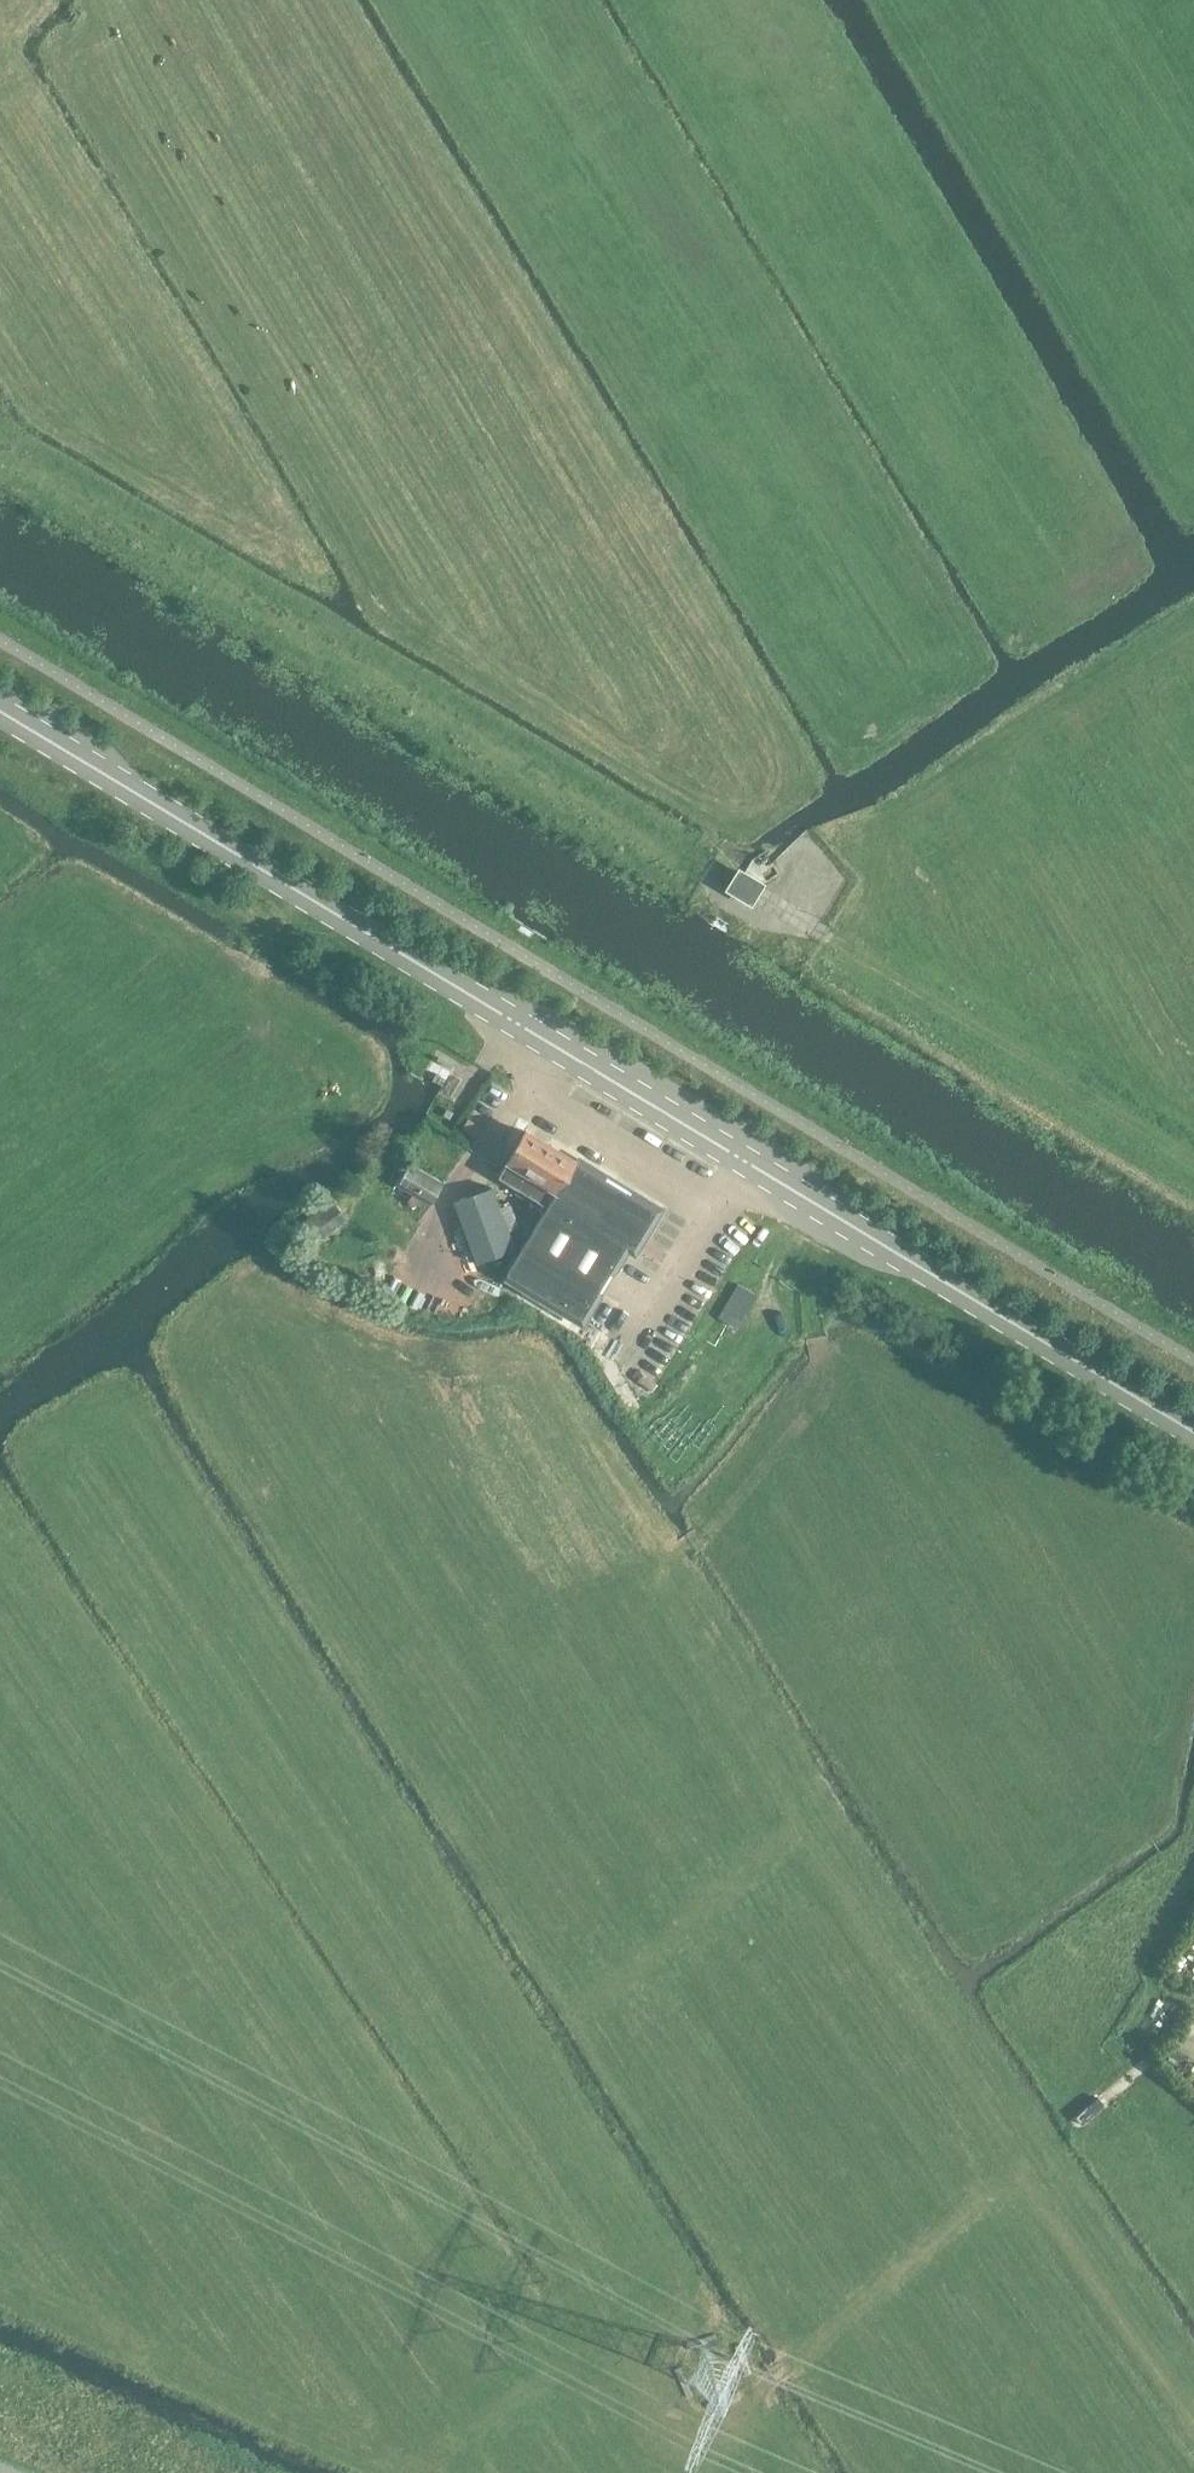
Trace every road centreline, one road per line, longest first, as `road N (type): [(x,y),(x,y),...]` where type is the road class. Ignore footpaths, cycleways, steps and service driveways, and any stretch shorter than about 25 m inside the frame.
road 1 (secondary): [(1193,1434),(0,713)]
road 2 (track): [(1193,1164),(821,940),(698,882)]

